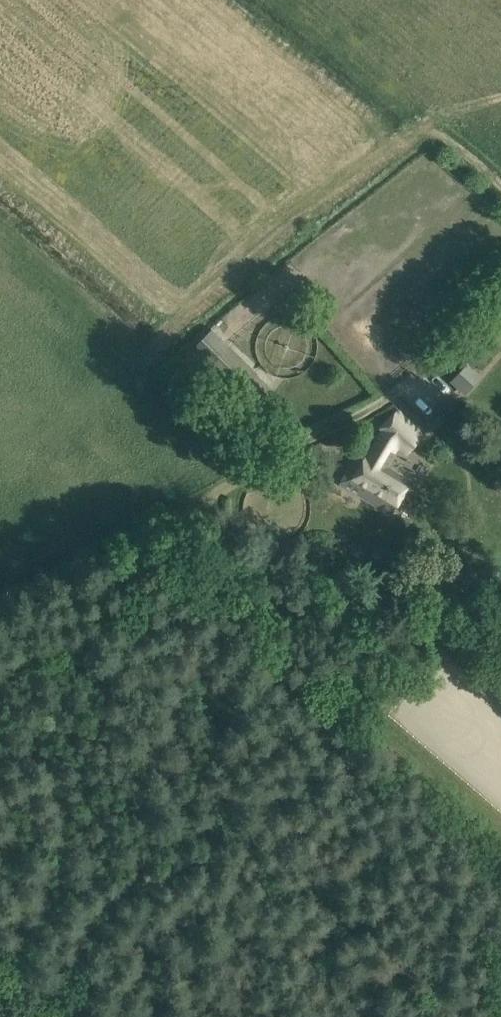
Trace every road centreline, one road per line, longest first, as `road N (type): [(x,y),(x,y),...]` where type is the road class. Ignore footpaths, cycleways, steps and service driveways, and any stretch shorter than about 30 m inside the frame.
road 1 (track): [(388,397),(0,595)]

